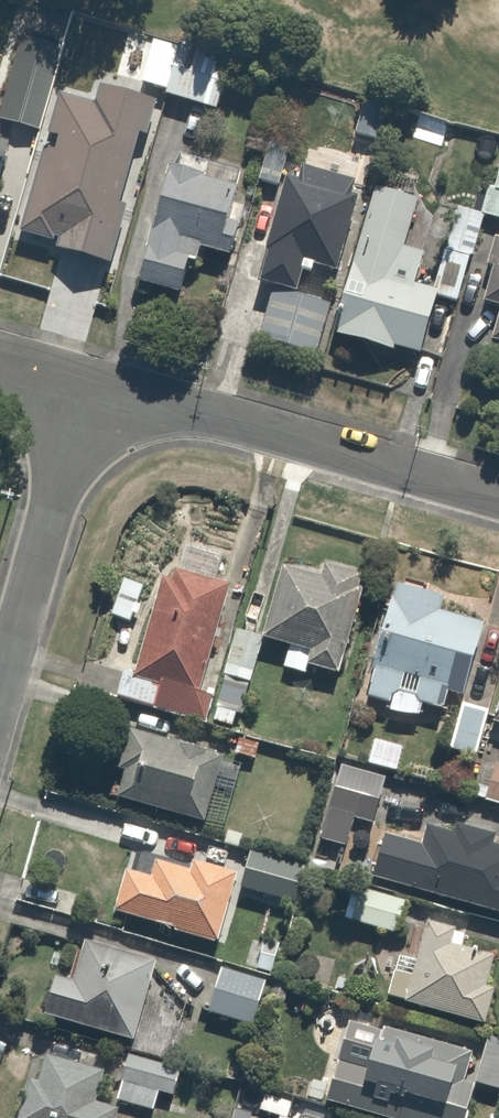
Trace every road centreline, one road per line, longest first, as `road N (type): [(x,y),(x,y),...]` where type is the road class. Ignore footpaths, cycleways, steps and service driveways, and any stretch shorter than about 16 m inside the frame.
road 1 (residential): [(498,506),(86,390)]
road 2 (residential): [(86,390),(0,690)]

